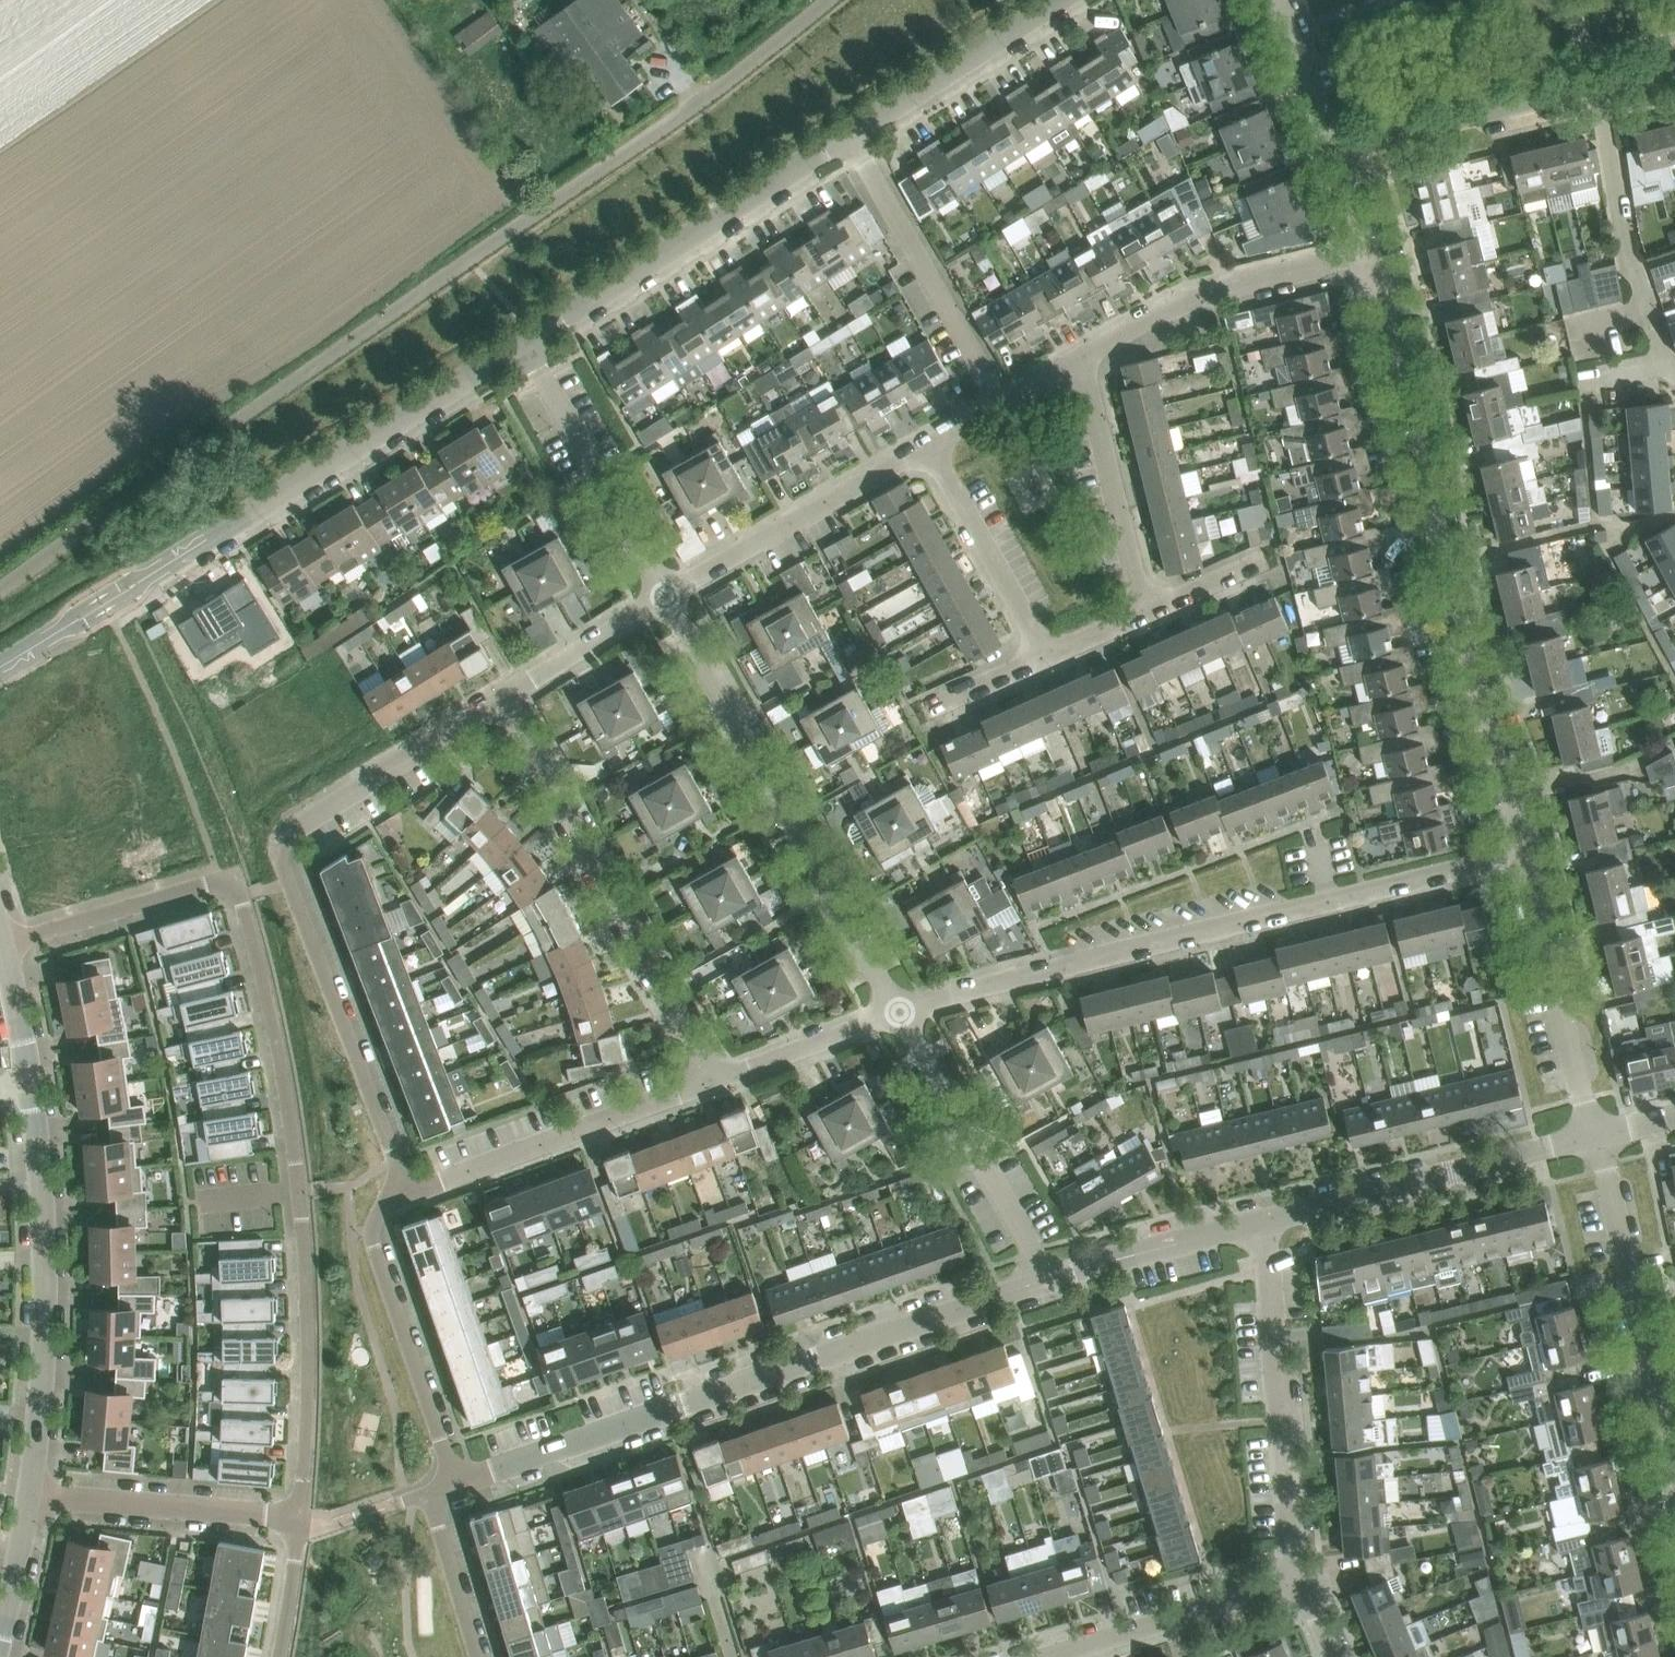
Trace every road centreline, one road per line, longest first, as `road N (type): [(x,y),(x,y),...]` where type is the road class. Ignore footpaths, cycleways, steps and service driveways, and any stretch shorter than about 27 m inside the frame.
road 1 (unclassified): [(0,590),(707,97),(828,0)]
road 2 (residential): [(299,1522),(308,1317),(299,1190),(280,1051),(240,897),(218,883),(3,944)]
road 3 (residential): [(902,1011),(1526,855)]
road 4 (residential): [(401,1182),(280,849),(291,829),(502,696)]
road 5 (residential): [(456,1481),(1047,1278)]
road 6 (residential): [(1526,855),(1369,252)]
road 7 (residential): [(0,668),(524,347)]
road 8 (residential): [(902,1011),(665,595)]
road 9 (residential): [(713,1081),(502,696)]
road 10 (residential): [(28,1077),(45,1278),(30,1493)]
road 11 (residential): [(524,347),(849,134)]
road 12 (residential): [(1674,1495),(1596,1133)]
road 13 (residential): [(1297,1581),(1262,1221)]
road 14 (residential): [(1262,1221),(1596,1133)]
road 15 (residential): [(401,1182),(429,1185),(713,1081)]
road 16 (residential): [(456,1481),(372,1235),(401,1182)]
road 17 (residential): [(1082,355),(1220,286),(1369,252)]
road 18 (residential): [(1000,400),(849,134)]
road 19 (residential): [(1047,1278),(902,1011)]
road 20 (residential): [(665,595),(928,444)]
road 21 (residential): [(1596,1133),(1526,855)]
road 22 (residential): [(665,595),(524,347)]
road 23 (residential): [(299,1522),(30,1493)]
road 24 (residential): [(1141,615),(1082,355)]
road 25 (residential): [(1340,149),(1596,88)]
road 26 (residential): [(1046,1656),(1297,1581)]
road 27 (residential): [(849,134),(1056,0)]
road 28 (residential): [(1044,658),(928,444)]
road 29 (unclassified): [(1650,309),(1596,88)]
road 30 (residential): [(1047,1278),(1262,1221)]
road 31 (residential): [(713,1081),(902,1011)]
road 32 (residential): [(502,696),(665,595)]
road 33 (residential): [(479,1656),(433,1494)]
road 34 (residential): [(1340,149),(1281,0)]
road 35 (residential): [(30,1493),(0,1634)]
road 36 (residential): [(299,1522),(338,1523),(433,1494)]
road 37 (residential): [(280,1656),(299,1522)]
road 38 (residential): [(3,944),(28,1077)]
road 39 (residential): [(922,713),(1044,658)]
road 40 (residential): [(1141,615),(1263,561)]

